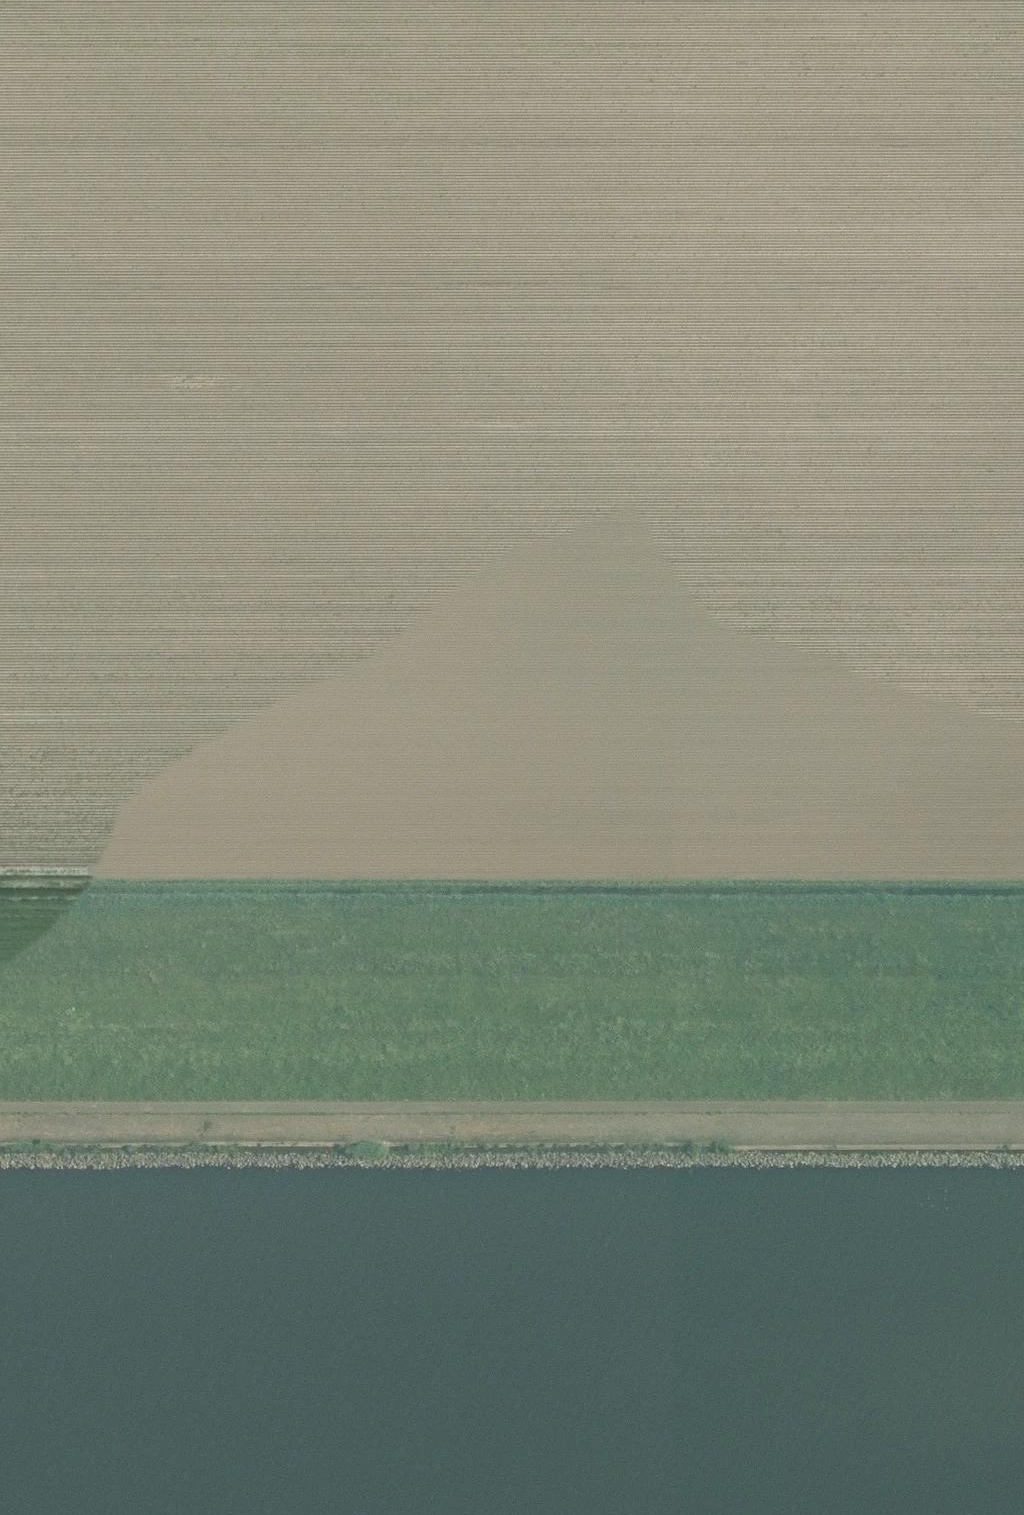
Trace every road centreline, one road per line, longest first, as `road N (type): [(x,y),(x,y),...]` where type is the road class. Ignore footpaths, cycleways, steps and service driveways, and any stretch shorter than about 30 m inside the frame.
road 1 (unclassified): [(0,1103),(1023,1103)]

